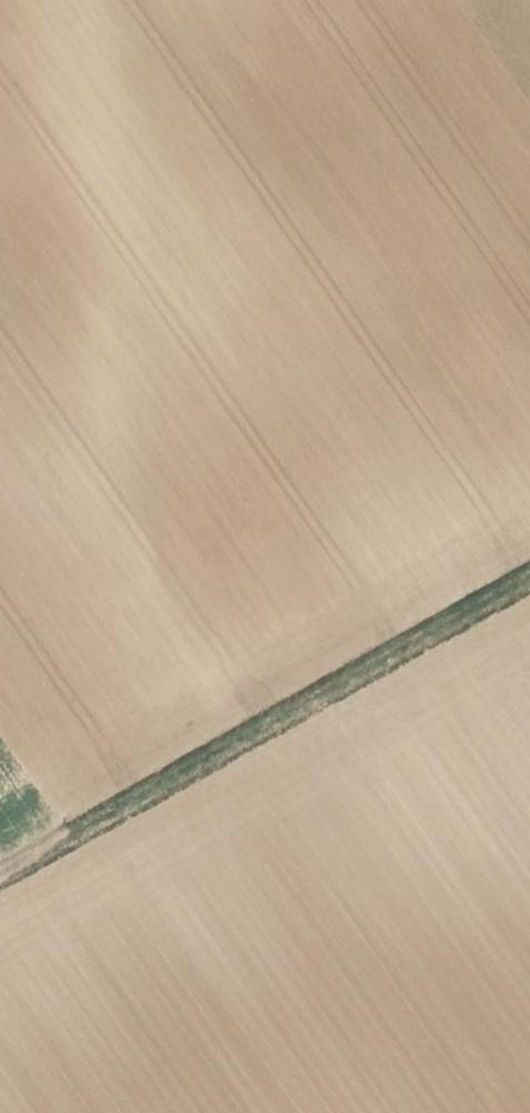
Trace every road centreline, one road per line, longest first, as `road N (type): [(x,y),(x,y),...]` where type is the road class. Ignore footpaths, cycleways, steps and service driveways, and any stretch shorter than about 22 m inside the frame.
road 1 (track): [(529,576),(0,870)]

